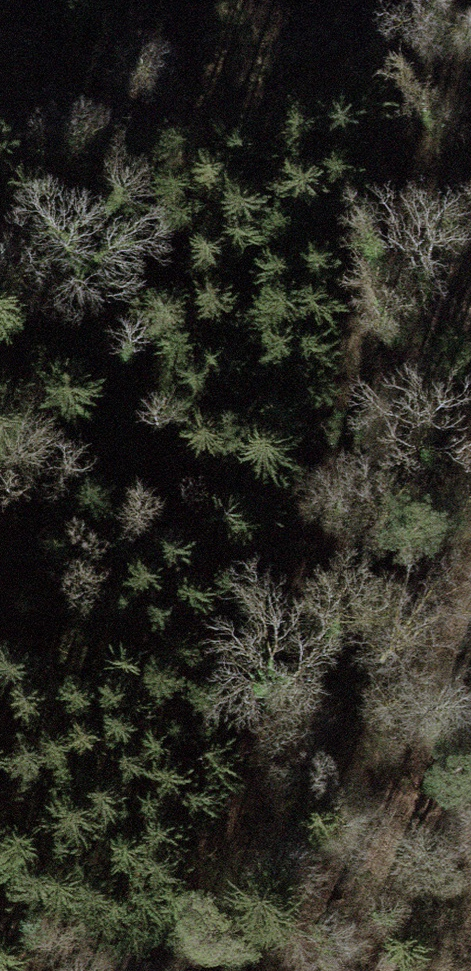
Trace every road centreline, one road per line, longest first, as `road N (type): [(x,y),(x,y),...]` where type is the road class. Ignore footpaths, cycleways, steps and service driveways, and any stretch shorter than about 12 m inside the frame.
road 1 (track): [(440,0),(198,850),(221,970)]
road 2 (track): [(0,132),(145,139),(256,111),(426,49)]
road 3 (track): [(0,913),(112,970)]

